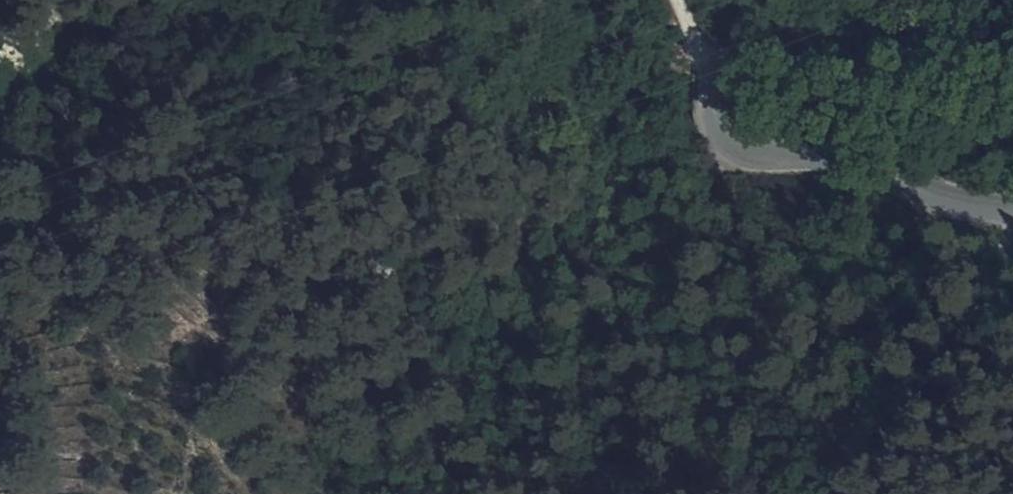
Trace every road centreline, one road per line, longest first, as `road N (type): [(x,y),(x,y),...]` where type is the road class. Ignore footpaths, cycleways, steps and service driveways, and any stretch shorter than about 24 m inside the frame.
road 1 (tertiary): [(1012,212),(980,217),(857,200),(750,148),(712,90),(727,47),(843,23),(1012,26)]

